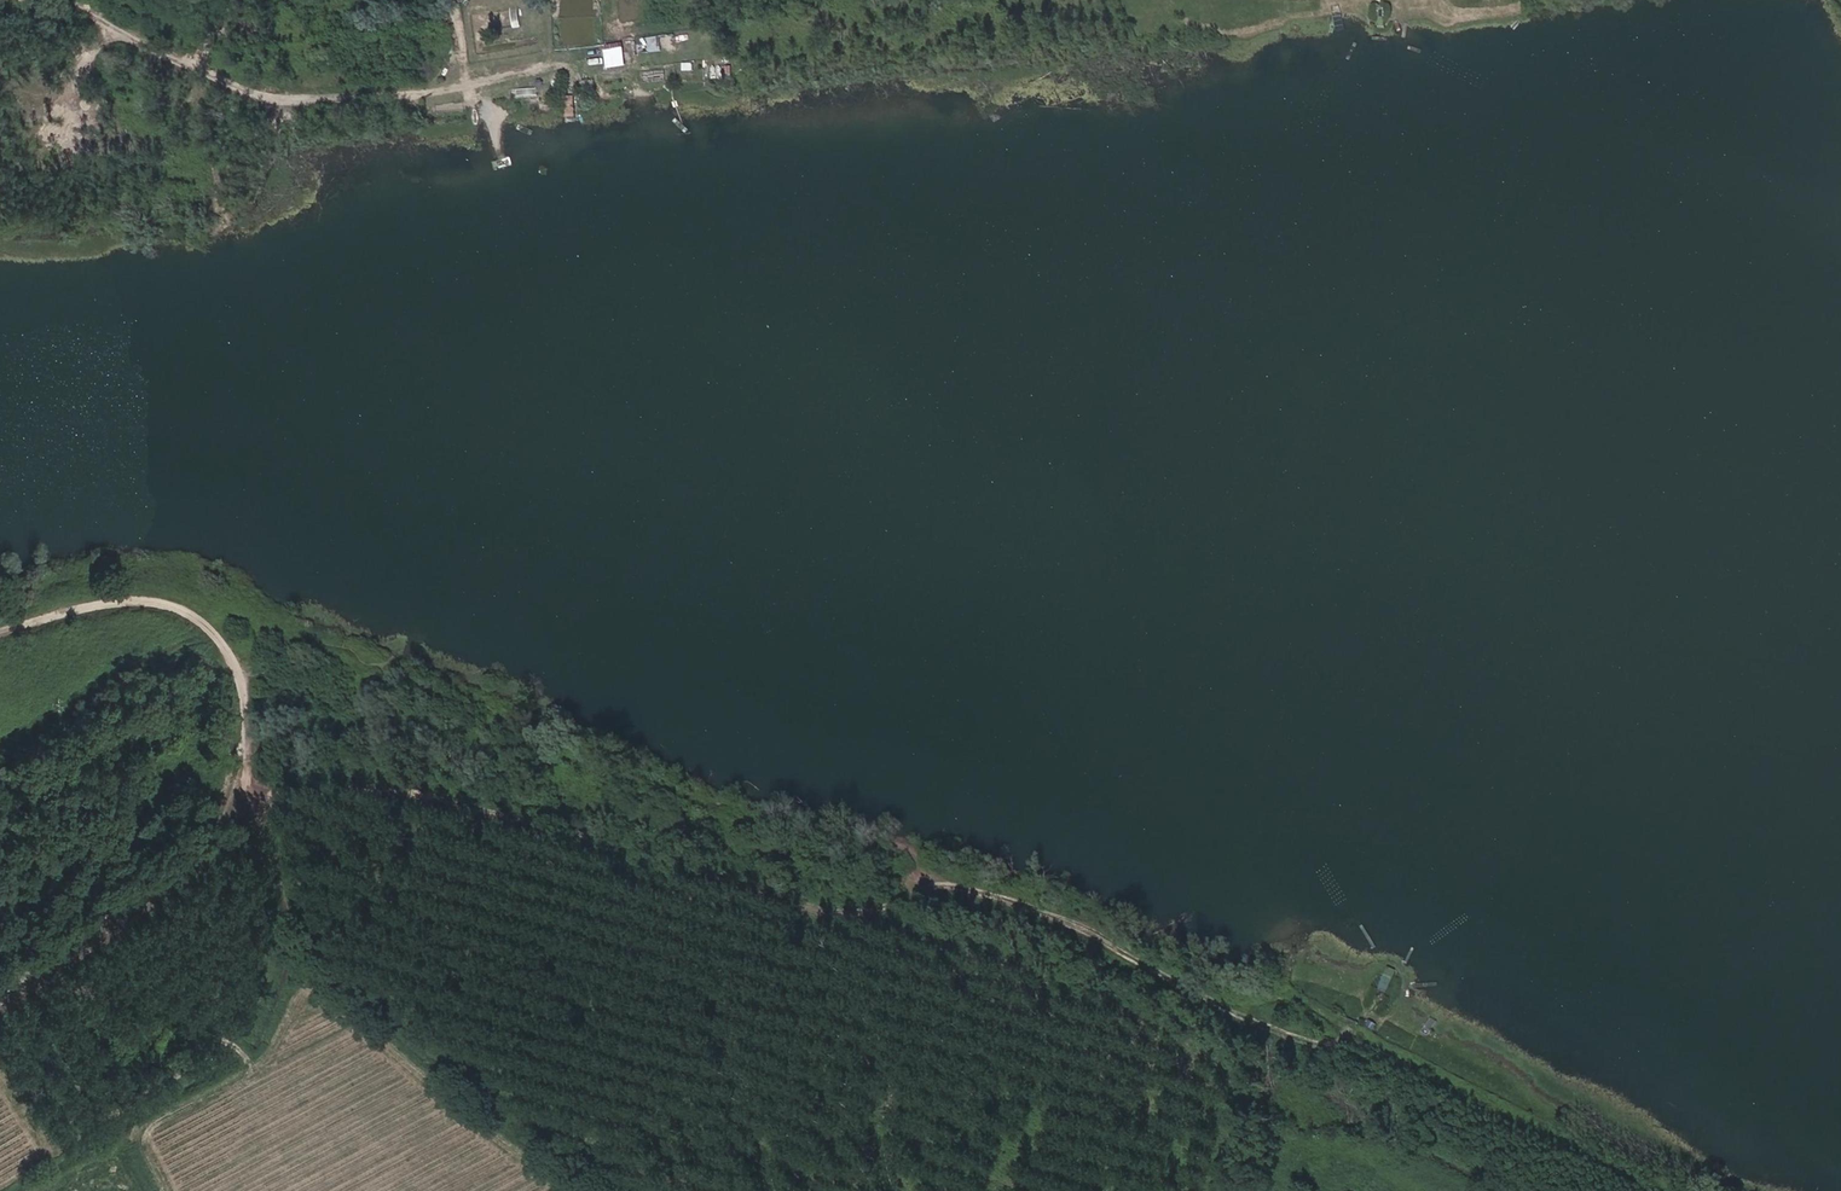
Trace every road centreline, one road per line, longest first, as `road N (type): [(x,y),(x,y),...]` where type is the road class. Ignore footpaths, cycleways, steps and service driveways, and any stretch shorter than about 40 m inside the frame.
road 1 (track): [(0,631),(122,600),(189,612),(216,632),(230,658),(247,702),(249,737),(241,802),(189,874),(0,994)]

